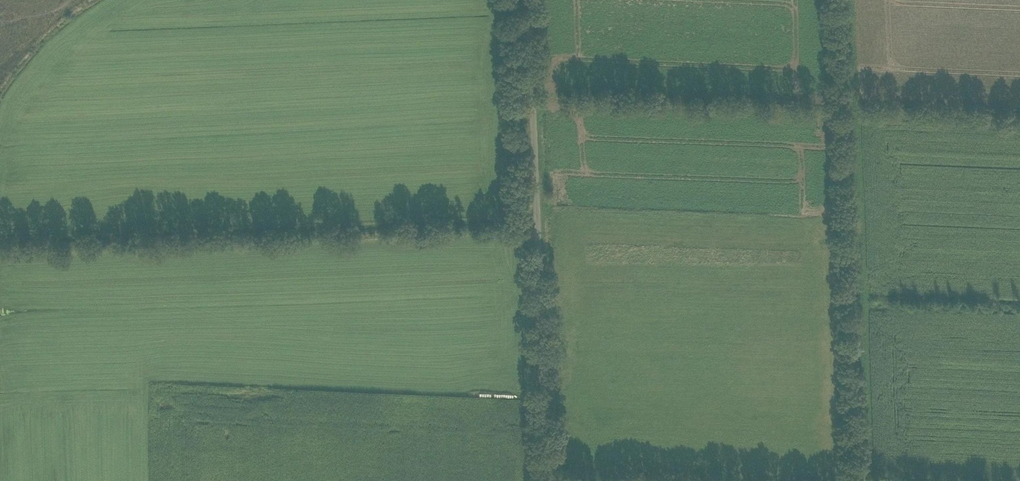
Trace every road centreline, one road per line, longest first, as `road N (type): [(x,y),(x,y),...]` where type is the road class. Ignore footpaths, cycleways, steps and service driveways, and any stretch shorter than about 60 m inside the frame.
road 1 (unclassified): [(545,480),(527,0)]

